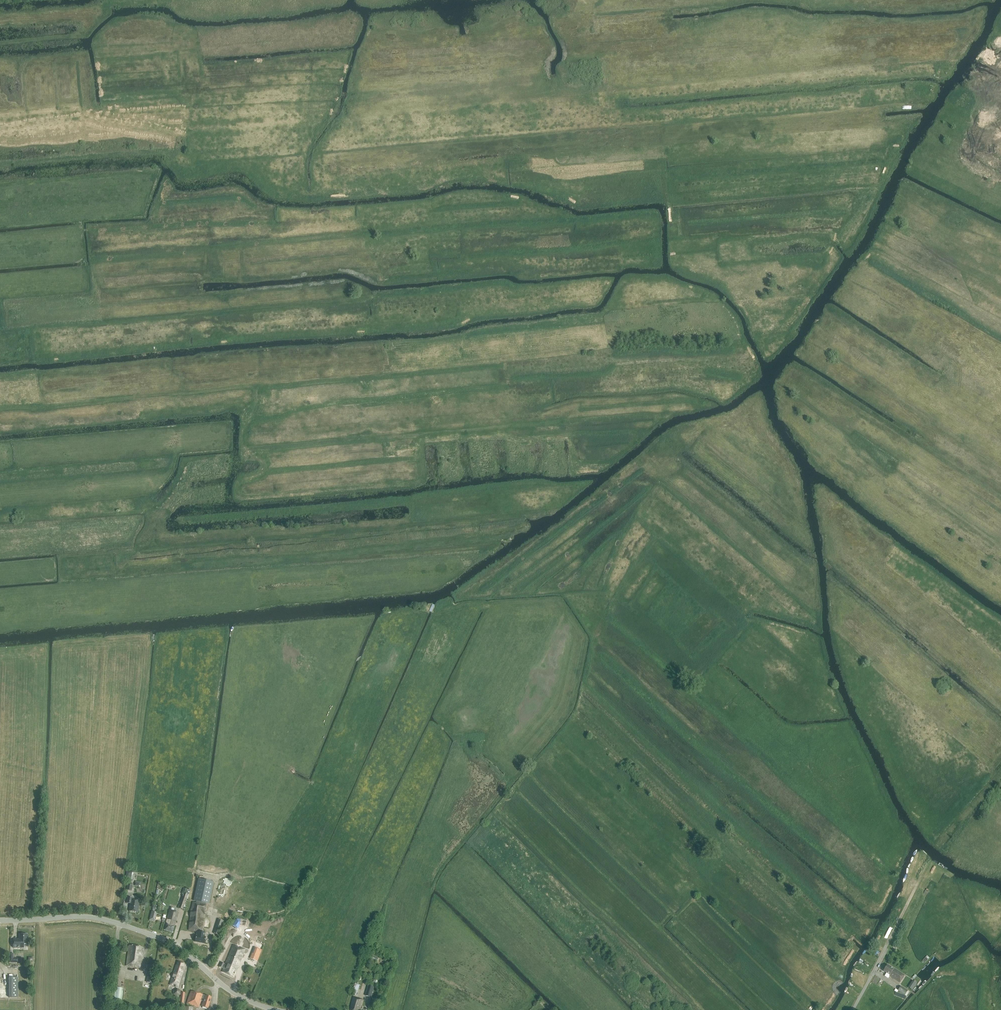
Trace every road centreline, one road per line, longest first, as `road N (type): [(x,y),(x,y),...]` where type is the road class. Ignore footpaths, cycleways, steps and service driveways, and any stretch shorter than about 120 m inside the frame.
road 1 (unclassified): [(279,1009),(228,989),(174,944),(115,922),(0,920)]

